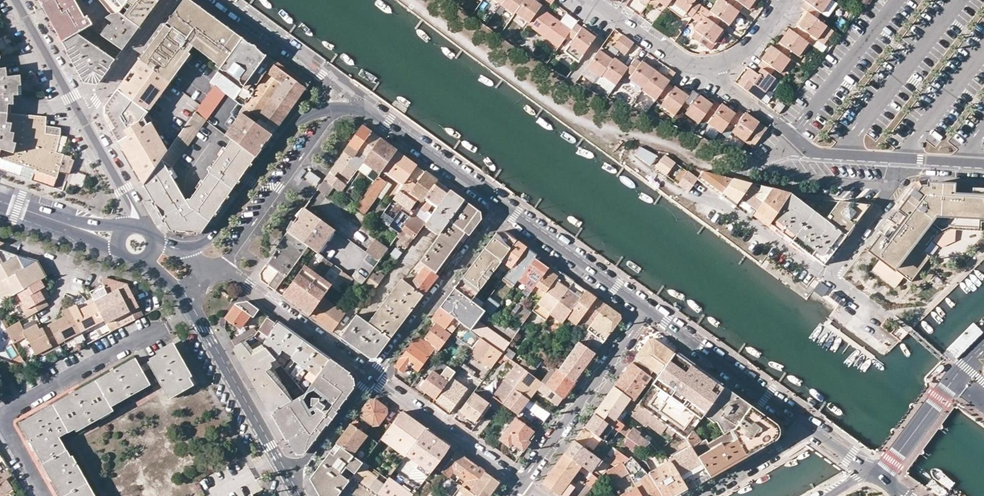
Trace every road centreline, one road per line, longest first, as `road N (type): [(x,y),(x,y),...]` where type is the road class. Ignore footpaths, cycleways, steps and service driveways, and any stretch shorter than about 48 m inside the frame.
road 1 (residential): [(192,311),(2,415),(46,495)]
road 2 (residential): [(827,276),(722,206),(684,196),(632,157)]
road 3 (residential): [(715,65),(726,85),(812,152),(910,159)]
road 4 (residential): [(370,379),(501,207)]
road 5 (residential): [(647,310),(523,485)]
road 6 (tertiary): [(324,108),(293,127),(216,233),(189,247)]
road 7 (tertiary): [(192,311),(291,482)]
road 8 (tertiary): [(807,425),(647,310)]
road 9 (residential): [(211,267),(370,379)]
road 10 (residential): [(523,485),(370,379)]
road 11 (tertiary): [(647,310),(501,207)]
road 12 (tertiary): [(501,207),(368,111)]
road 13 (residential): [(83,119),(172,0)]
road 14 (residential): [(910,159),(827,276)]
road 15 (residential): [(83,119),(15,0)]
road 16 (residential): [(598,0),(682,60),(715,65)]
road 17 (residential): [(221,0),(327,78)]
road 18 (tertiary): [(127,229),(0,195)]
road 19 (residential): [(291,482),(370,379)]
road 20 (residential): [(698,495),(807,425)]
road 21 (tertiary): [(0,208),(120,252)]
road 22 (residential): [(135,226),(134,207),(83,119)]

